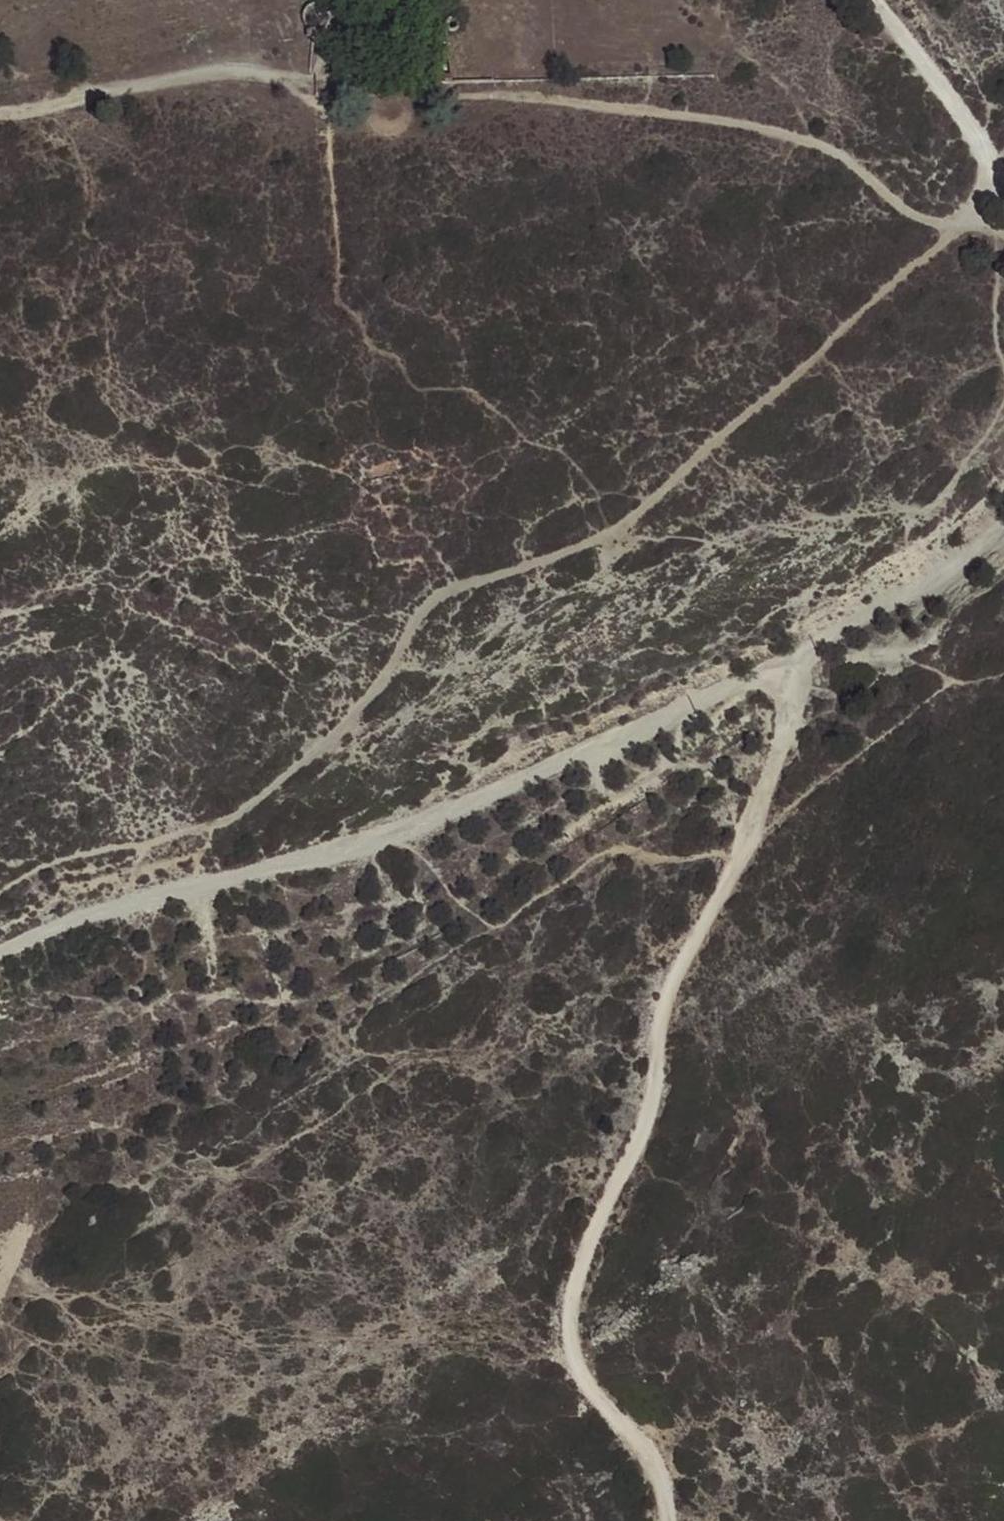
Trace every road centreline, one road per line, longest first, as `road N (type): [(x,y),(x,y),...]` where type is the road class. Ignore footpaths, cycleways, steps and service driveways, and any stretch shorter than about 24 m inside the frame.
road 1 (track): [(0,951),(66,916),(422,816),(716,689),(761,677),(783,692),(788,720),(755,839),(669,985),(652,1104),(580,1276),(573,1312),(576,1355),(594,1393),(648,1447),(671,1520)]
road 2 (track): [(0,117),(206,74),(362,85),(361,0)]
road 3 (track): [(1003,504),(783,692)]
road 4 (track): [(1003,174),(872,0)]

